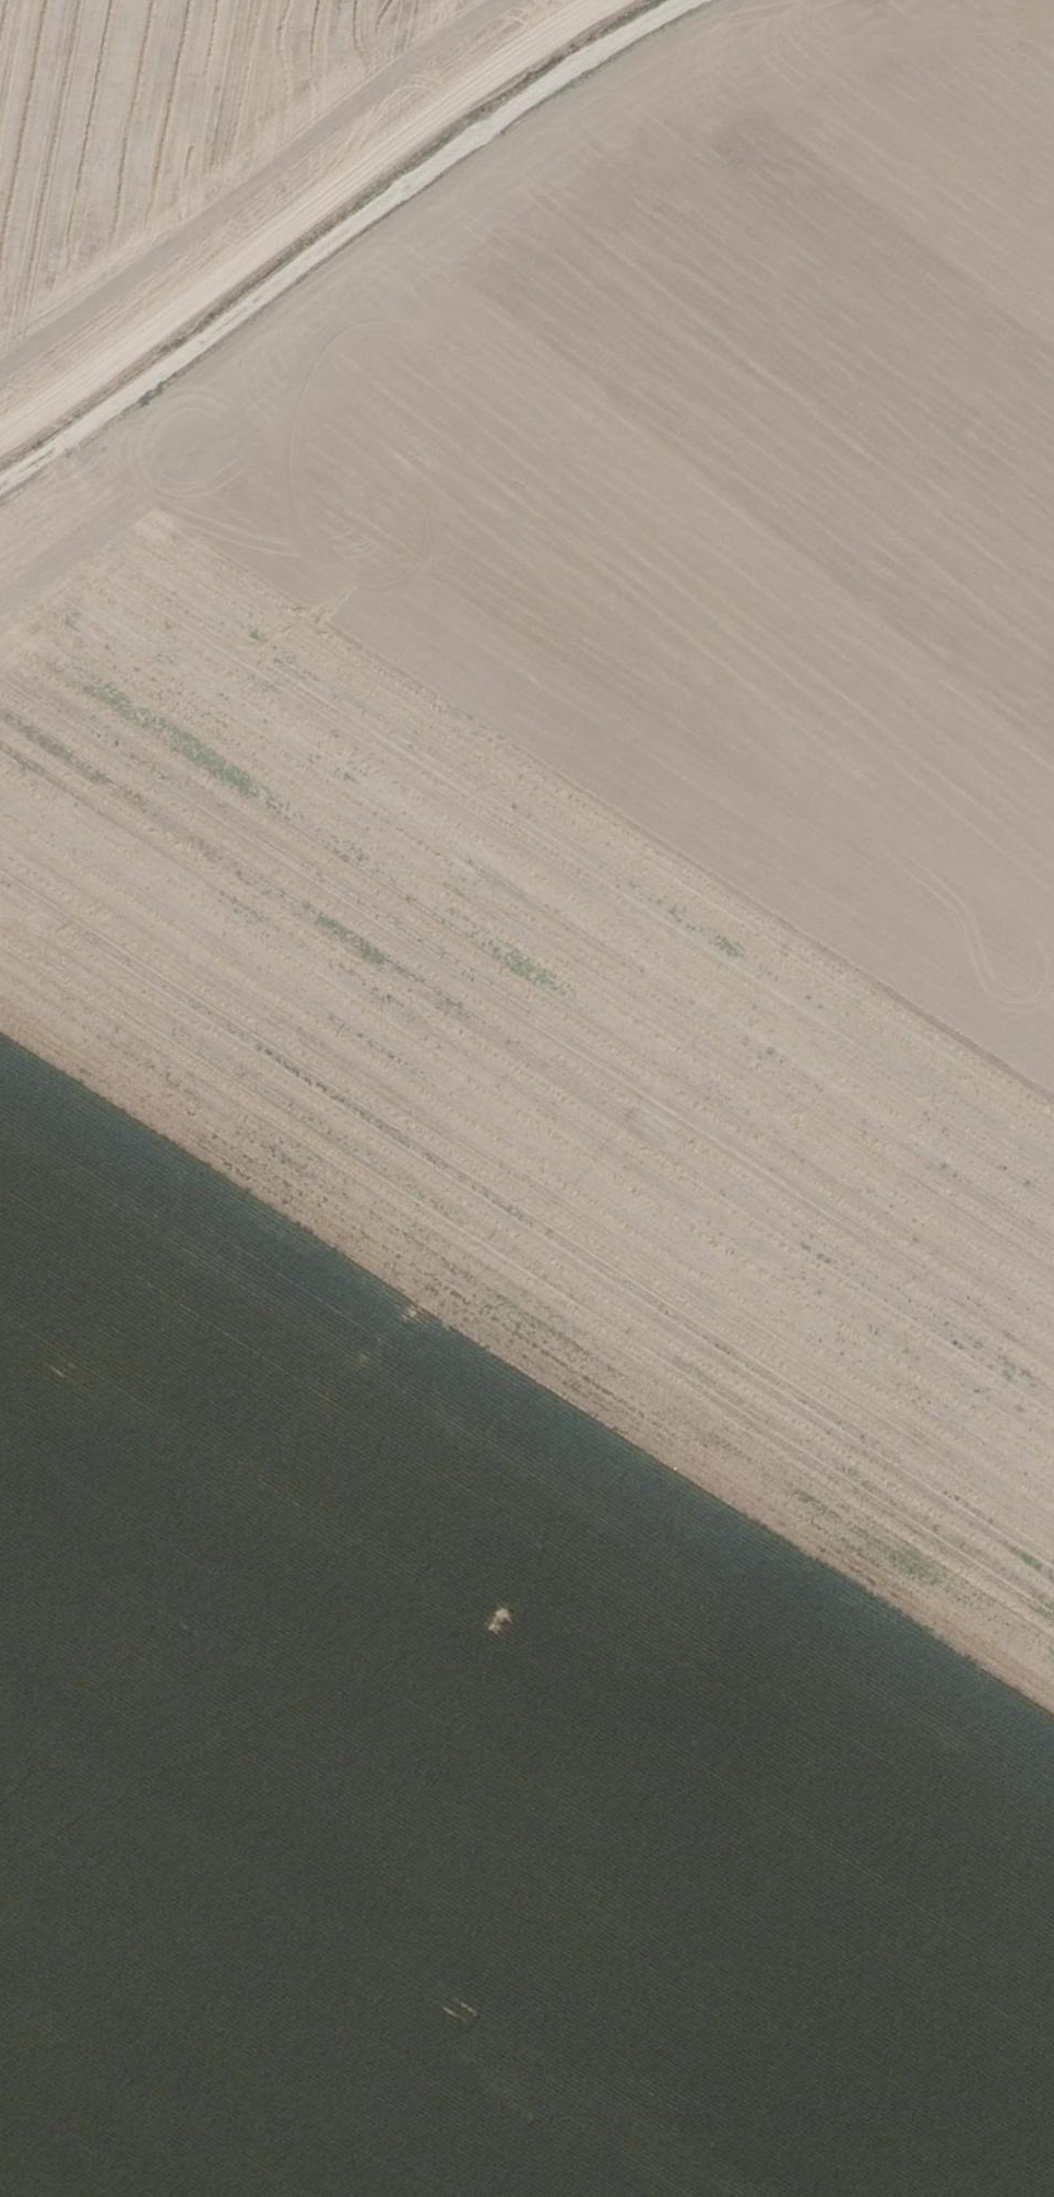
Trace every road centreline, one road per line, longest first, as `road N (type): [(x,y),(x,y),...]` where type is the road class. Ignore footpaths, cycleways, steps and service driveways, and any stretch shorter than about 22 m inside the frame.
road 1 (track): [(696,0),(486,129),(0,488)]

